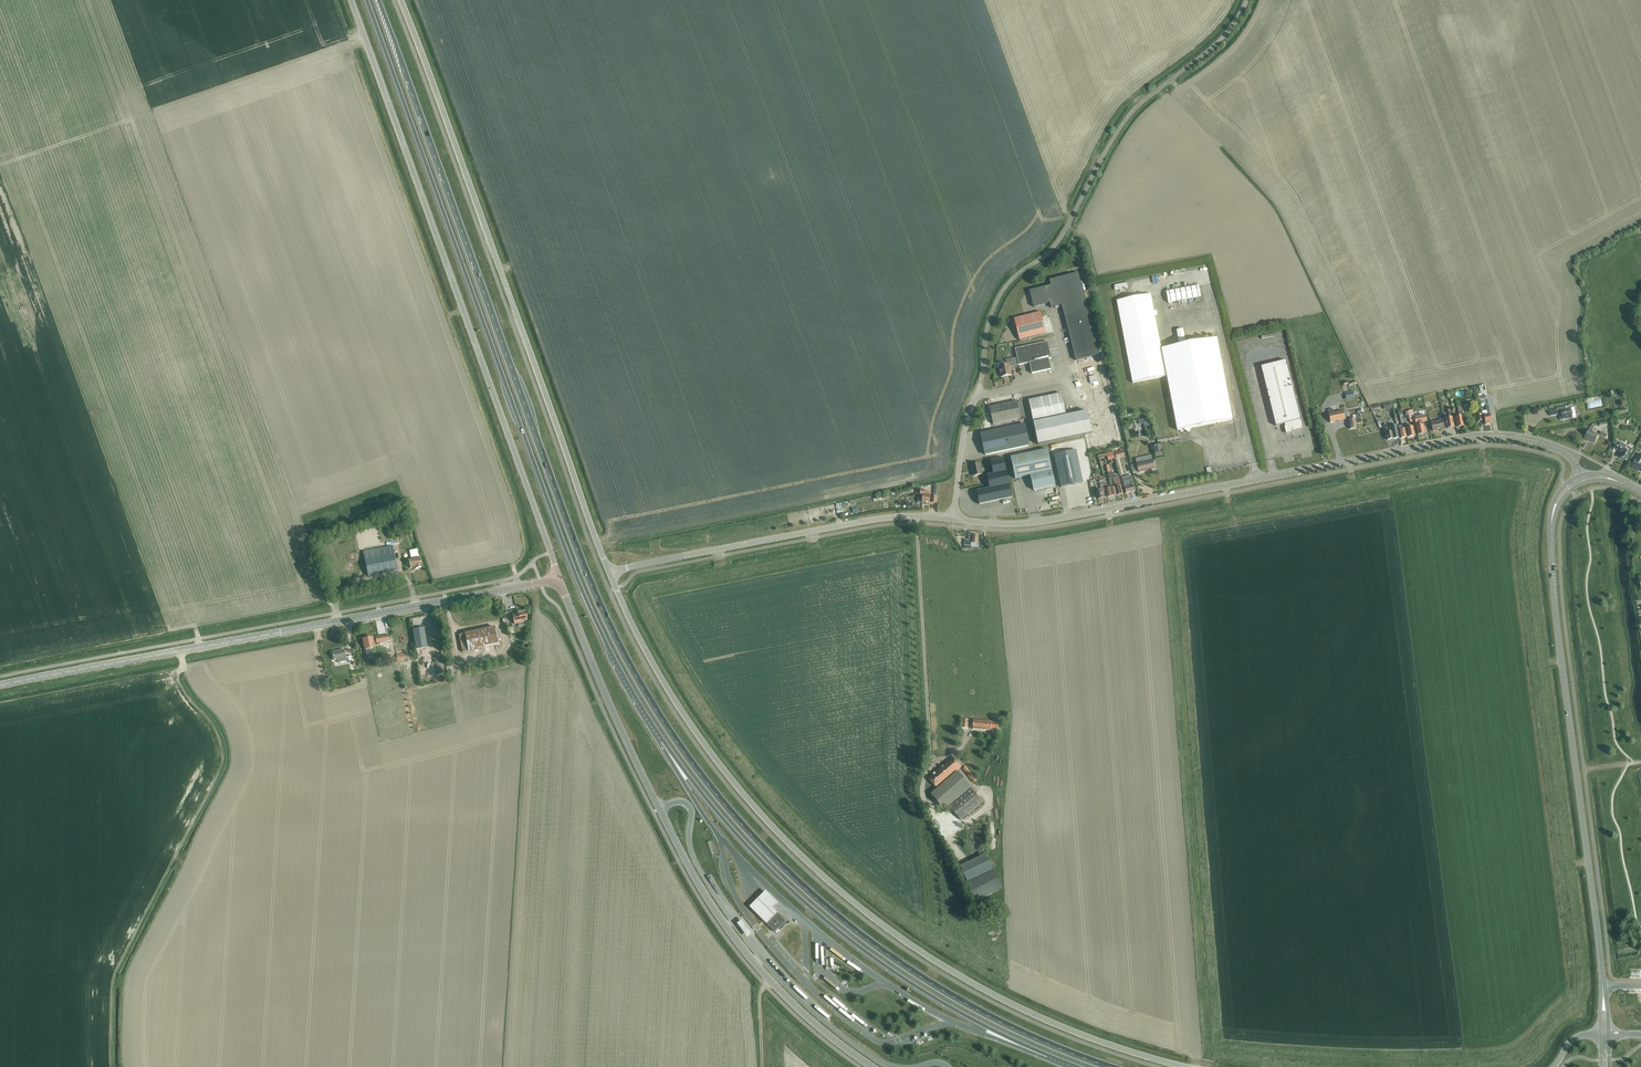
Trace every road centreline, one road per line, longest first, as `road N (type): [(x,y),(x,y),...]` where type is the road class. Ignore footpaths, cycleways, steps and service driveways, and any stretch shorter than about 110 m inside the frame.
road 1 (trunk): [(1110,1066),(962,1001),(856,931),(761,845),(672,734),(590,583),(378,0)]
road 2 (trunk): [(367,0),(580,586),(659,738)]
road 3 (tertiary): [(610,574),(663,681),(708,749),(837,888),(935,961),(1010,1003),(1186,1066)]
road 4 (tertiary): [(1579,476),(1554,449),(1472,439),(1035,523),(952,520)]
road 5 (unclassified): [(351,0),(558,579)]
road 6 (tertiary): [(401,0),(610,574)]
road 7 (secondary): [(0,685),(558,579)]
road 8 (secondary): [(572,614),(636,763),(719,918),(789,1001),(872,1066)]
road 9 (trunk): [(659,738),(760,859),(850,940),(918,988),(1055,1061)]
road 10 (track): [(980,384),(987,325),(1006,287),(1055,246),(1134,110),(1226,34),(1247,0)]
road 11 (tertiary): [(1603,986),(1555,609),(1553,515)]
road 12 (tertiary): [(610,574),(877,519),(952,520)]
road 13 (unclassified): [(952,520),(977,395)]

